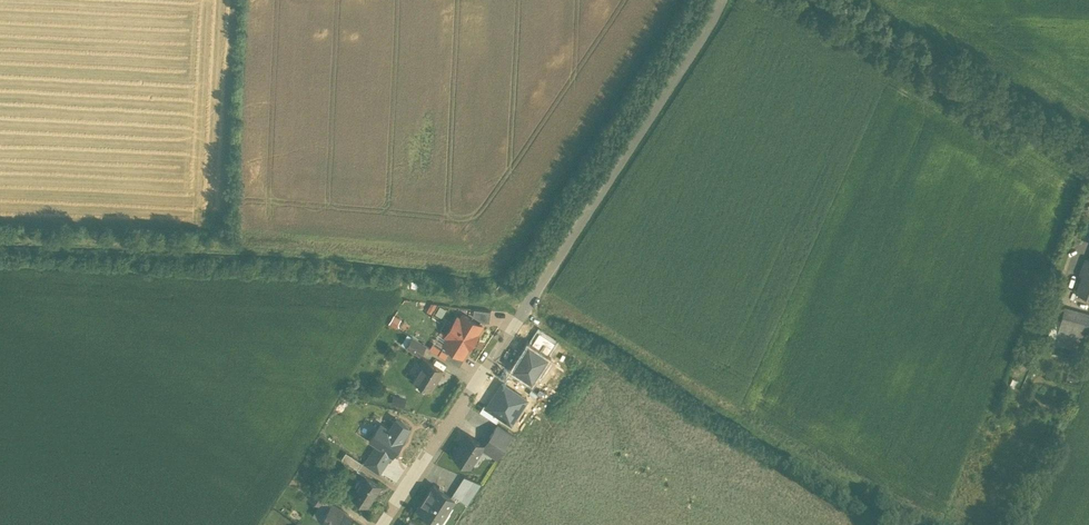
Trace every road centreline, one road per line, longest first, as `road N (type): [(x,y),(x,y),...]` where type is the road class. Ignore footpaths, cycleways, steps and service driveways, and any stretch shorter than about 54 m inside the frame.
road 1 (residential): [(725,0),(384,524)]
road 2 (unclassified): [(808,0),(1088,163)]

